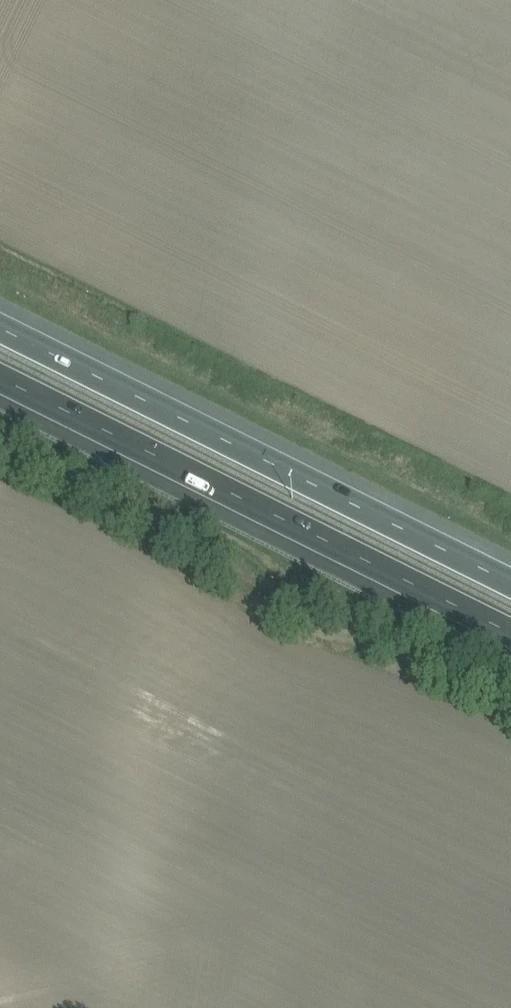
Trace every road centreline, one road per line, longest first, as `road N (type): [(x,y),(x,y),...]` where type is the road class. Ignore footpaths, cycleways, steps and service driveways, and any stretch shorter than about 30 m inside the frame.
road 1 (motorway): [(510,575),(0,318)]
road 2 (motorway): [(0,380),(510,635)]

